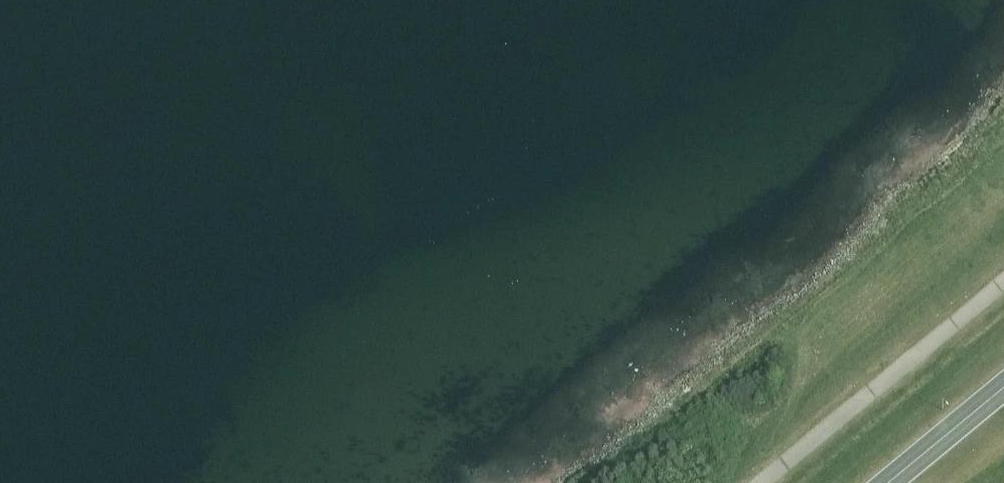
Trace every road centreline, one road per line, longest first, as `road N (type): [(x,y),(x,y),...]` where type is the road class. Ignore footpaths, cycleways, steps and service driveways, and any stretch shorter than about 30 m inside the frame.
road 1 (trunk): [(1003,391),(893,482)]

